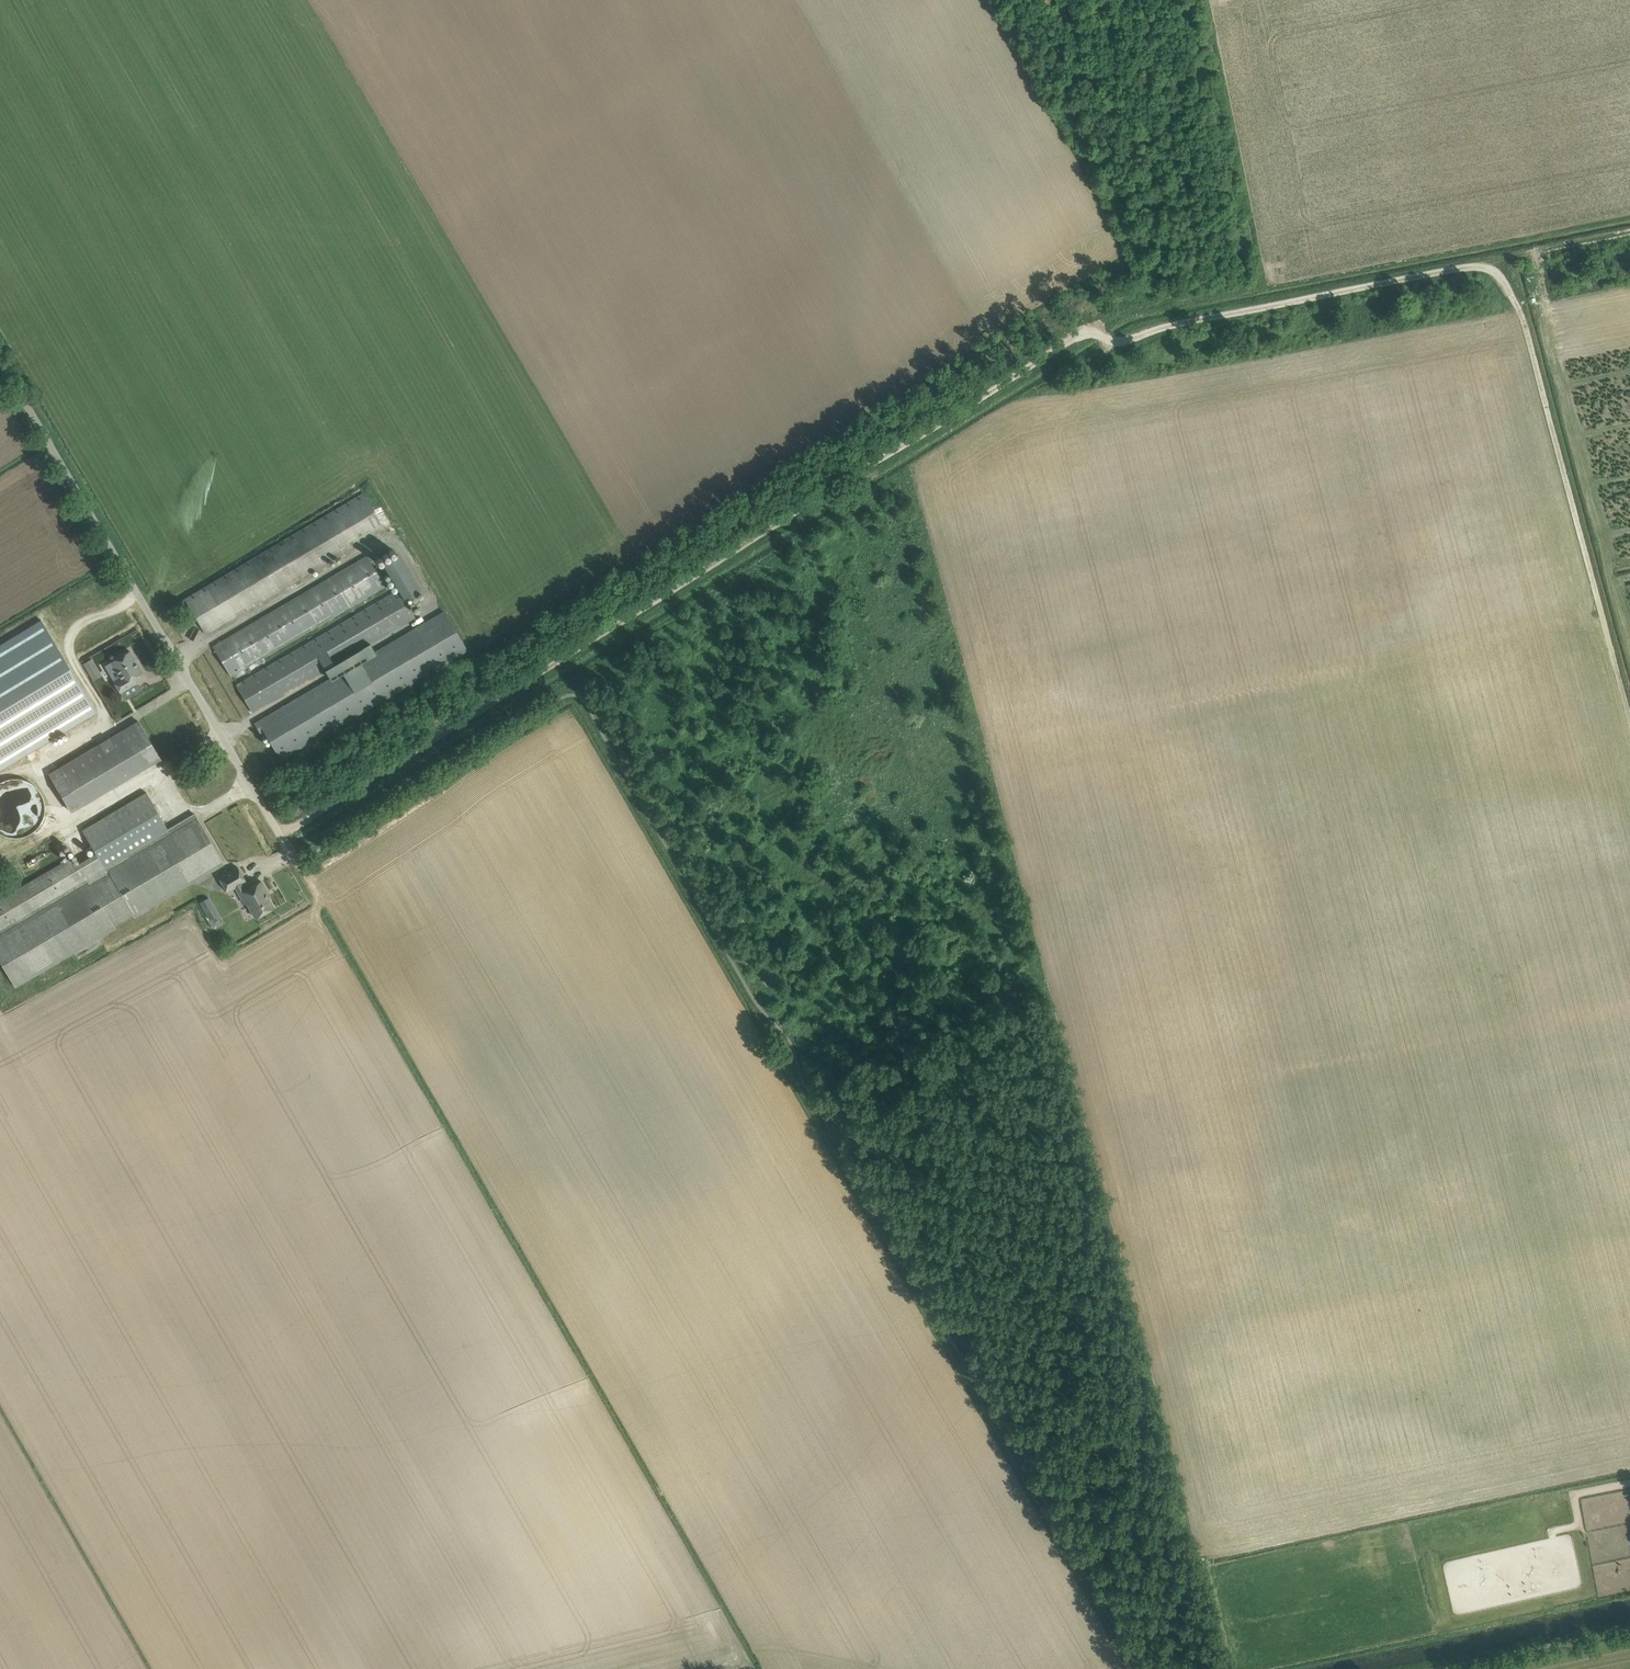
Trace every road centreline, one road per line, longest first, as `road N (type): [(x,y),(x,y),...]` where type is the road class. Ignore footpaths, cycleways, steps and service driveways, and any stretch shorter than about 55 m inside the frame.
road 1 (track): [(279,835),(1120,314),(1220,288),(1245,287),(1250,305),(1274,302),(1629,232)]
road 2 (unclassified): [(292,856),(0,347)]

